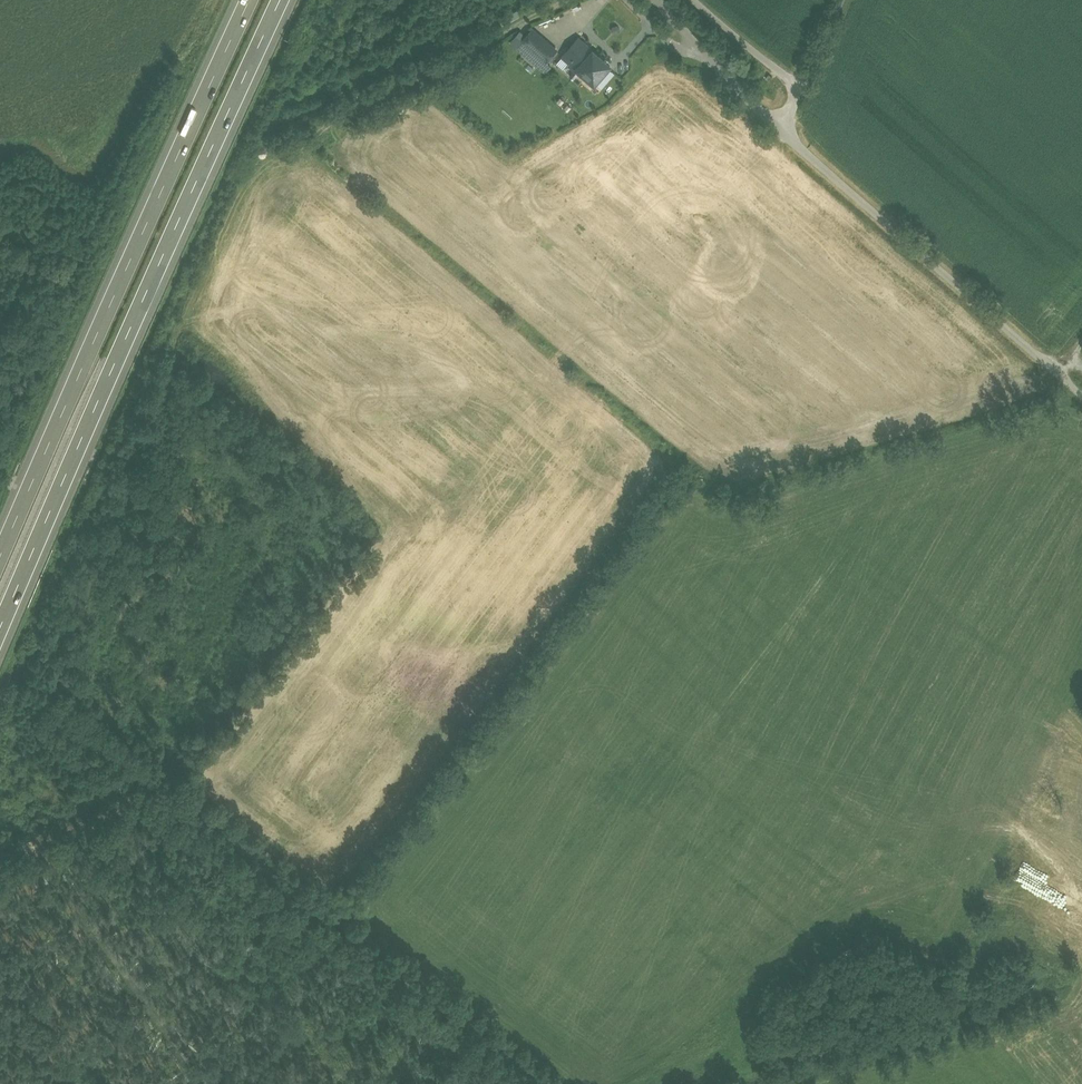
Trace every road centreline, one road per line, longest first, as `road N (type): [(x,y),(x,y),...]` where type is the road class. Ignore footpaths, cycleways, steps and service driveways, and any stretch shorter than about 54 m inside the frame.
road 1 (motorway): [(0,631),(283,0)]
road 2 (motorway): [(240,0),(0,532)]
road 3 (unclassified): [(1081,396),(775,126)]
road 4 (unclassified): [(775,126),(792,106),(792,82),(693,0)]
road 5 (unclassified): [(775,126),(657,0)]

